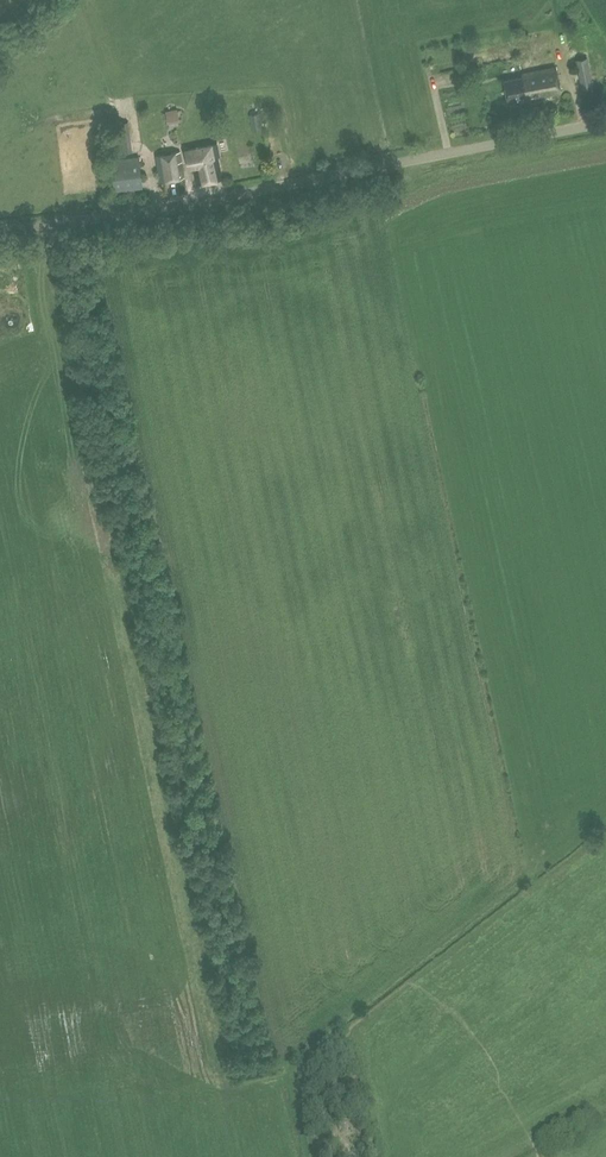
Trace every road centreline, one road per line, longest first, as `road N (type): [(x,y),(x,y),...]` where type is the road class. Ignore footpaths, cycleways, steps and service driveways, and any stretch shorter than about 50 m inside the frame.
road 1 (unclassified): [(0,228),(223,200),(605,123)]

